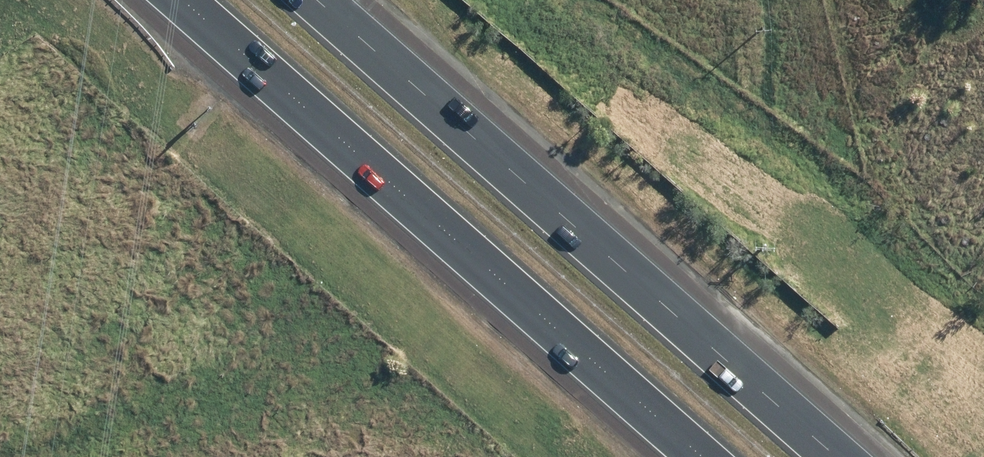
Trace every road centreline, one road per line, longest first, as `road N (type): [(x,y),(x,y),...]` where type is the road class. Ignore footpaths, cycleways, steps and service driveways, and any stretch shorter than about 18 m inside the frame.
road 1 (motorway): [(727,456),(193,0)]
road 2 (motorway): [(290,0),(823,456)]

